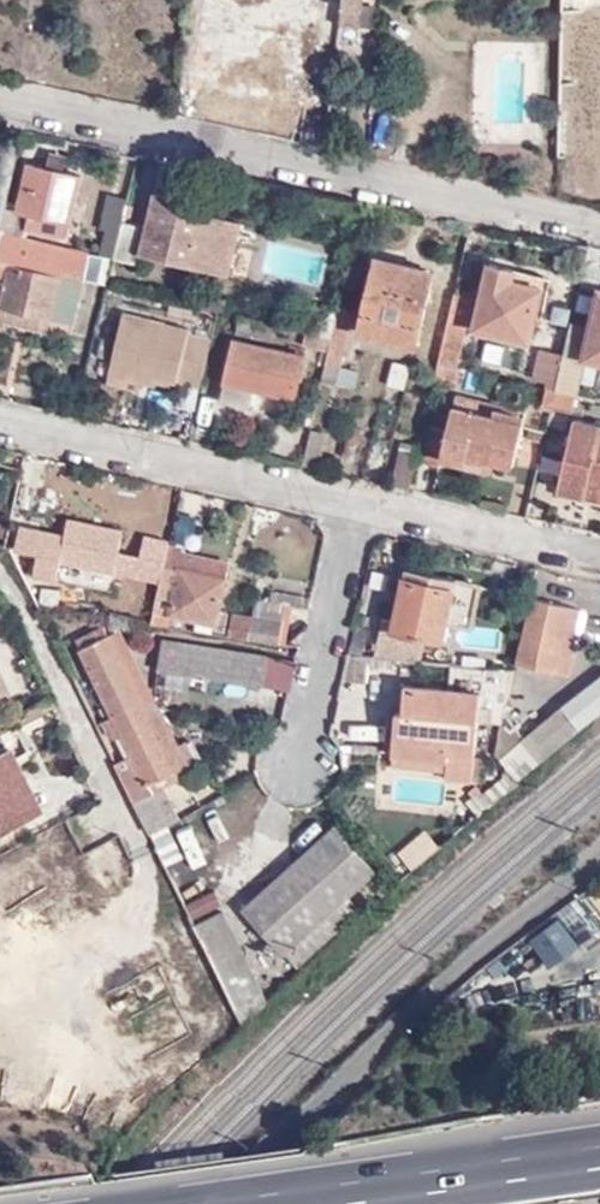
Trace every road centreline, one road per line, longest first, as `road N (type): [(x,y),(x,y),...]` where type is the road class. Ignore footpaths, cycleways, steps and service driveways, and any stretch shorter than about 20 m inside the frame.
road 1 (residential): [(0,100),(599,226)]
road 2 (residential): [(599,861),(469,965),(233,1203)]
road 3 (residential): [(0,426),(360,508)]
road 4 (motorway): [(599,1159),(282,1203)]
road 5 (residential): [(295,762),(360,508)]
road 6 (residential): [(360,508),(599,560)]

